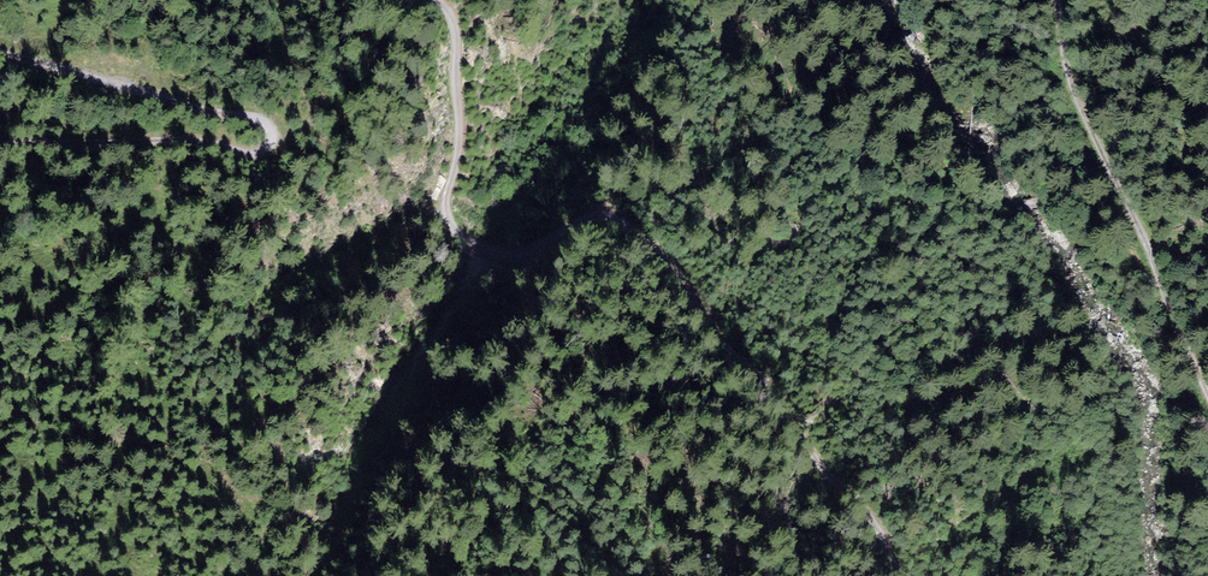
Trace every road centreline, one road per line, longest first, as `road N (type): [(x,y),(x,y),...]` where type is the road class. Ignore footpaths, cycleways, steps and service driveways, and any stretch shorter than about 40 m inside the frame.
road 1 (track): [(902,575),(873,520),(722,341),(667,261),(621,222),(581,219),(503,257),(458,234),(445,207),(459,123),(454,20),(438,0)]
road 2 (track): [(0,53),(252,116),(272,133),(263,153),(159,140),(0,146)]
road 3 (track): [(1049,0),(1075,109),(1150,295)]
road 4 (track): [(1150,295),(1207,423)]

